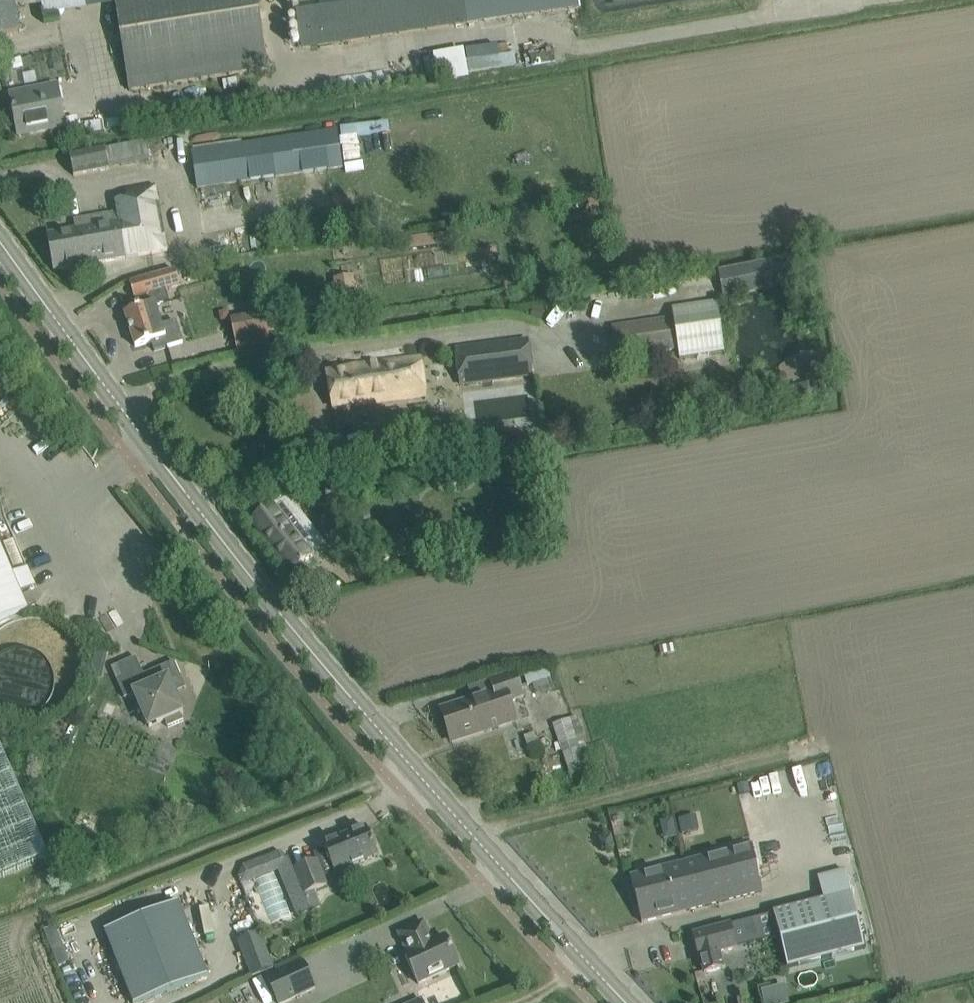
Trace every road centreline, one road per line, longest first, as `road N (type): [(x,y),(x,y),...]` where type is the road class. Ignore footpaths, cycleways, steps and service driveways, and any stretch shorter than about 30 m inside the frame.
road 1 (tertiary): [(626,1002),(252,578),(0,241)]

